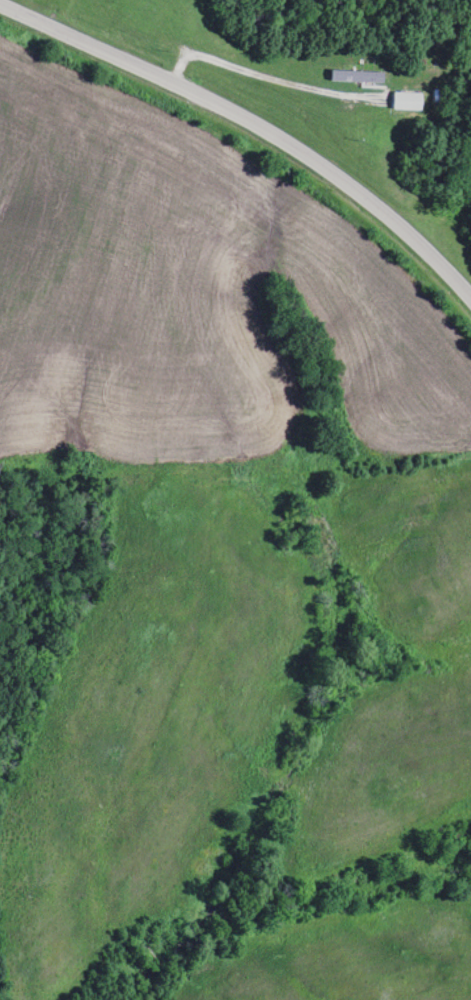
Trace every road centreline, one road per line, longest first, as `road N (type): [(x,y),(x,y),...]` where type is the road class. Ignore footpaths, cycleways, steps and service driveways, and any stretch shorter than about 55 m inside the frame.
road 1 (tertiary): [(470,299),(351,185),(252,120),(0,5)]
road 2 (residential): [(174,82),(187,62),(207,59),(353,98)]

